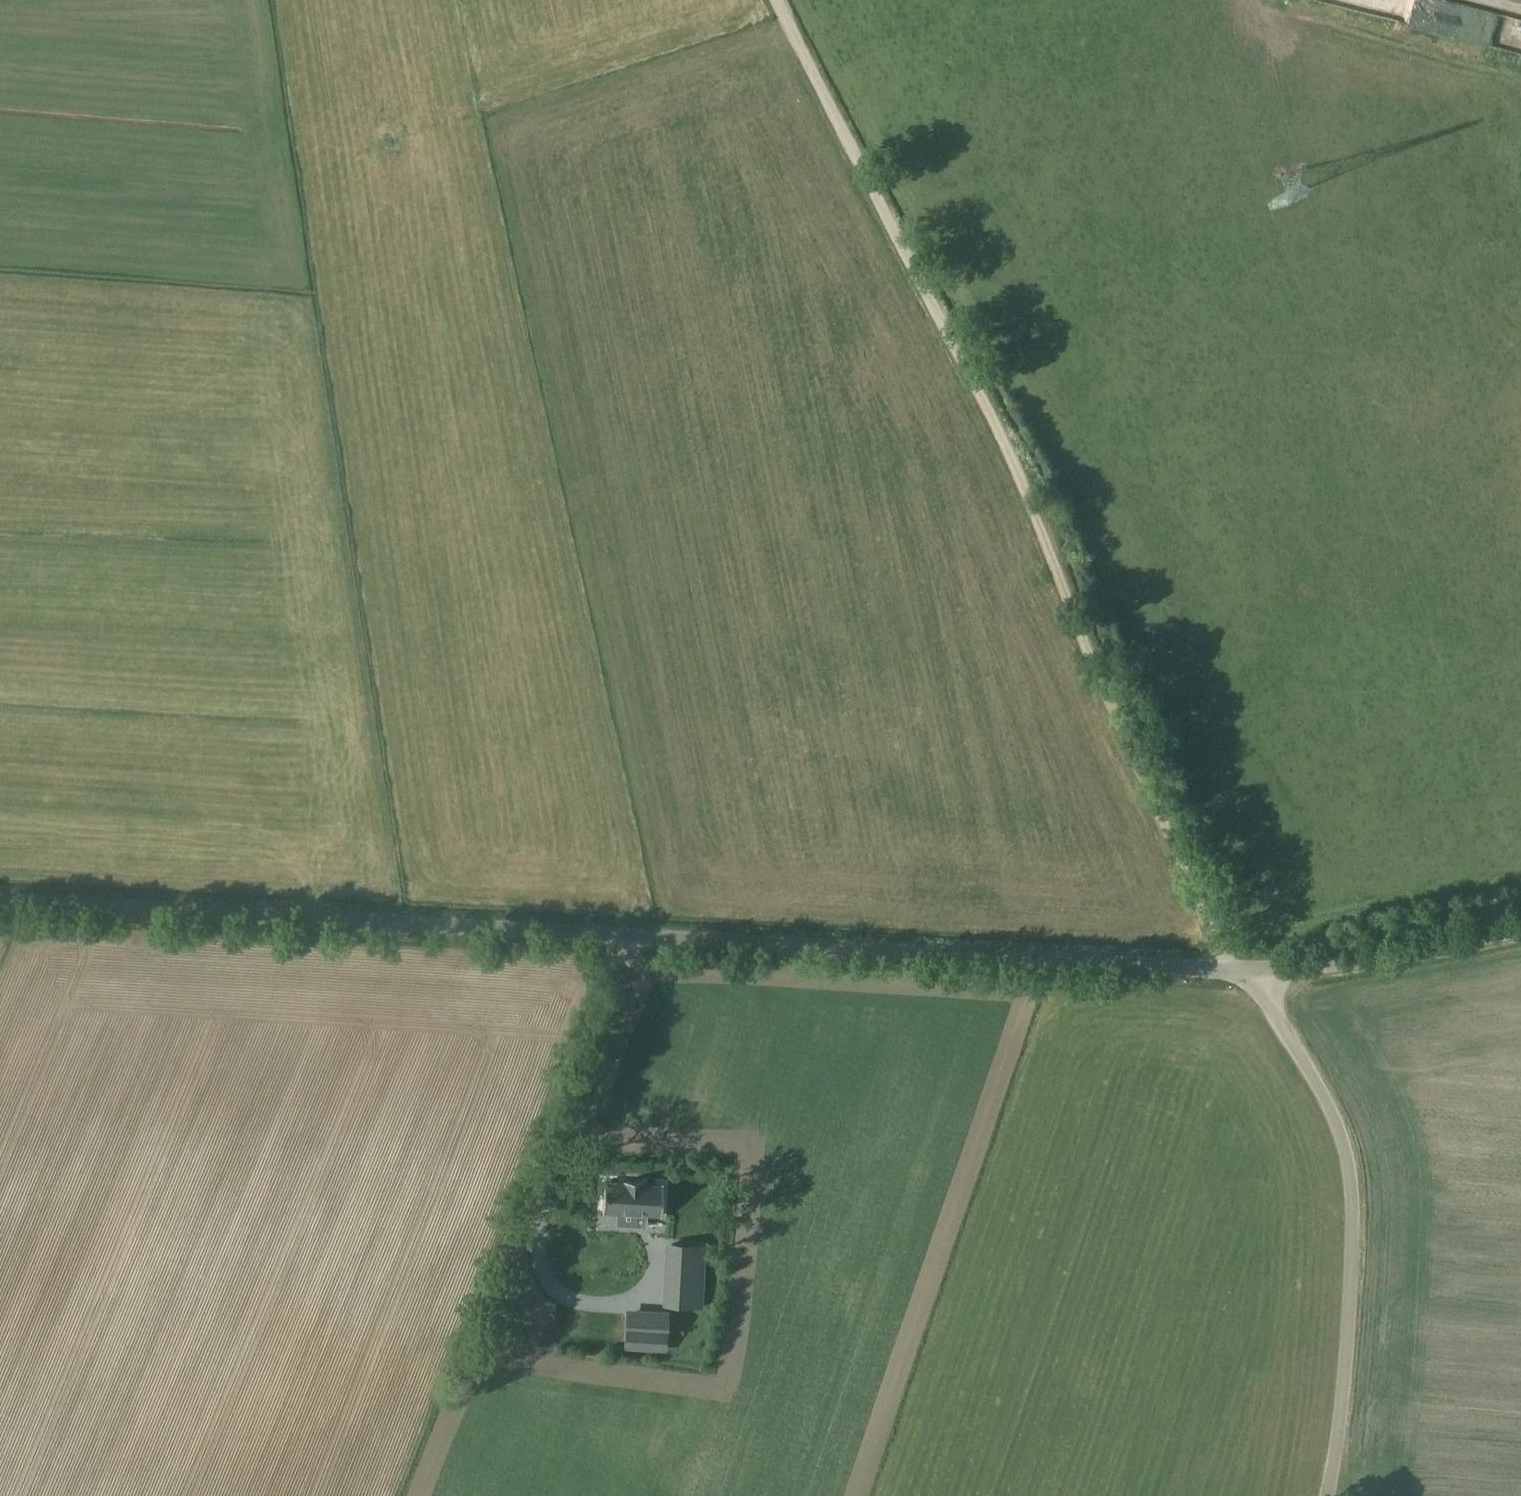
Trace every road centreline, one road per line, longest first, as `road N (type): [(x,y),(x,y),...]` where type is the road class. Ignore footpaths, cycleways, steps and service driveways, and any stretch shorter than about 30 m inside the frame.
road 1 (unclassified): [(1252,968),(0,901)]
road 2 (track): [(774,0),(1013,461),(1097,681),(1228,969)]
road 3 (unclassified): [(1329,1495),(1353,1175),(1343,1134),(1252,968)]
road 4 (unclassified): [(1520,925),(1380,955),(1252,968)]

